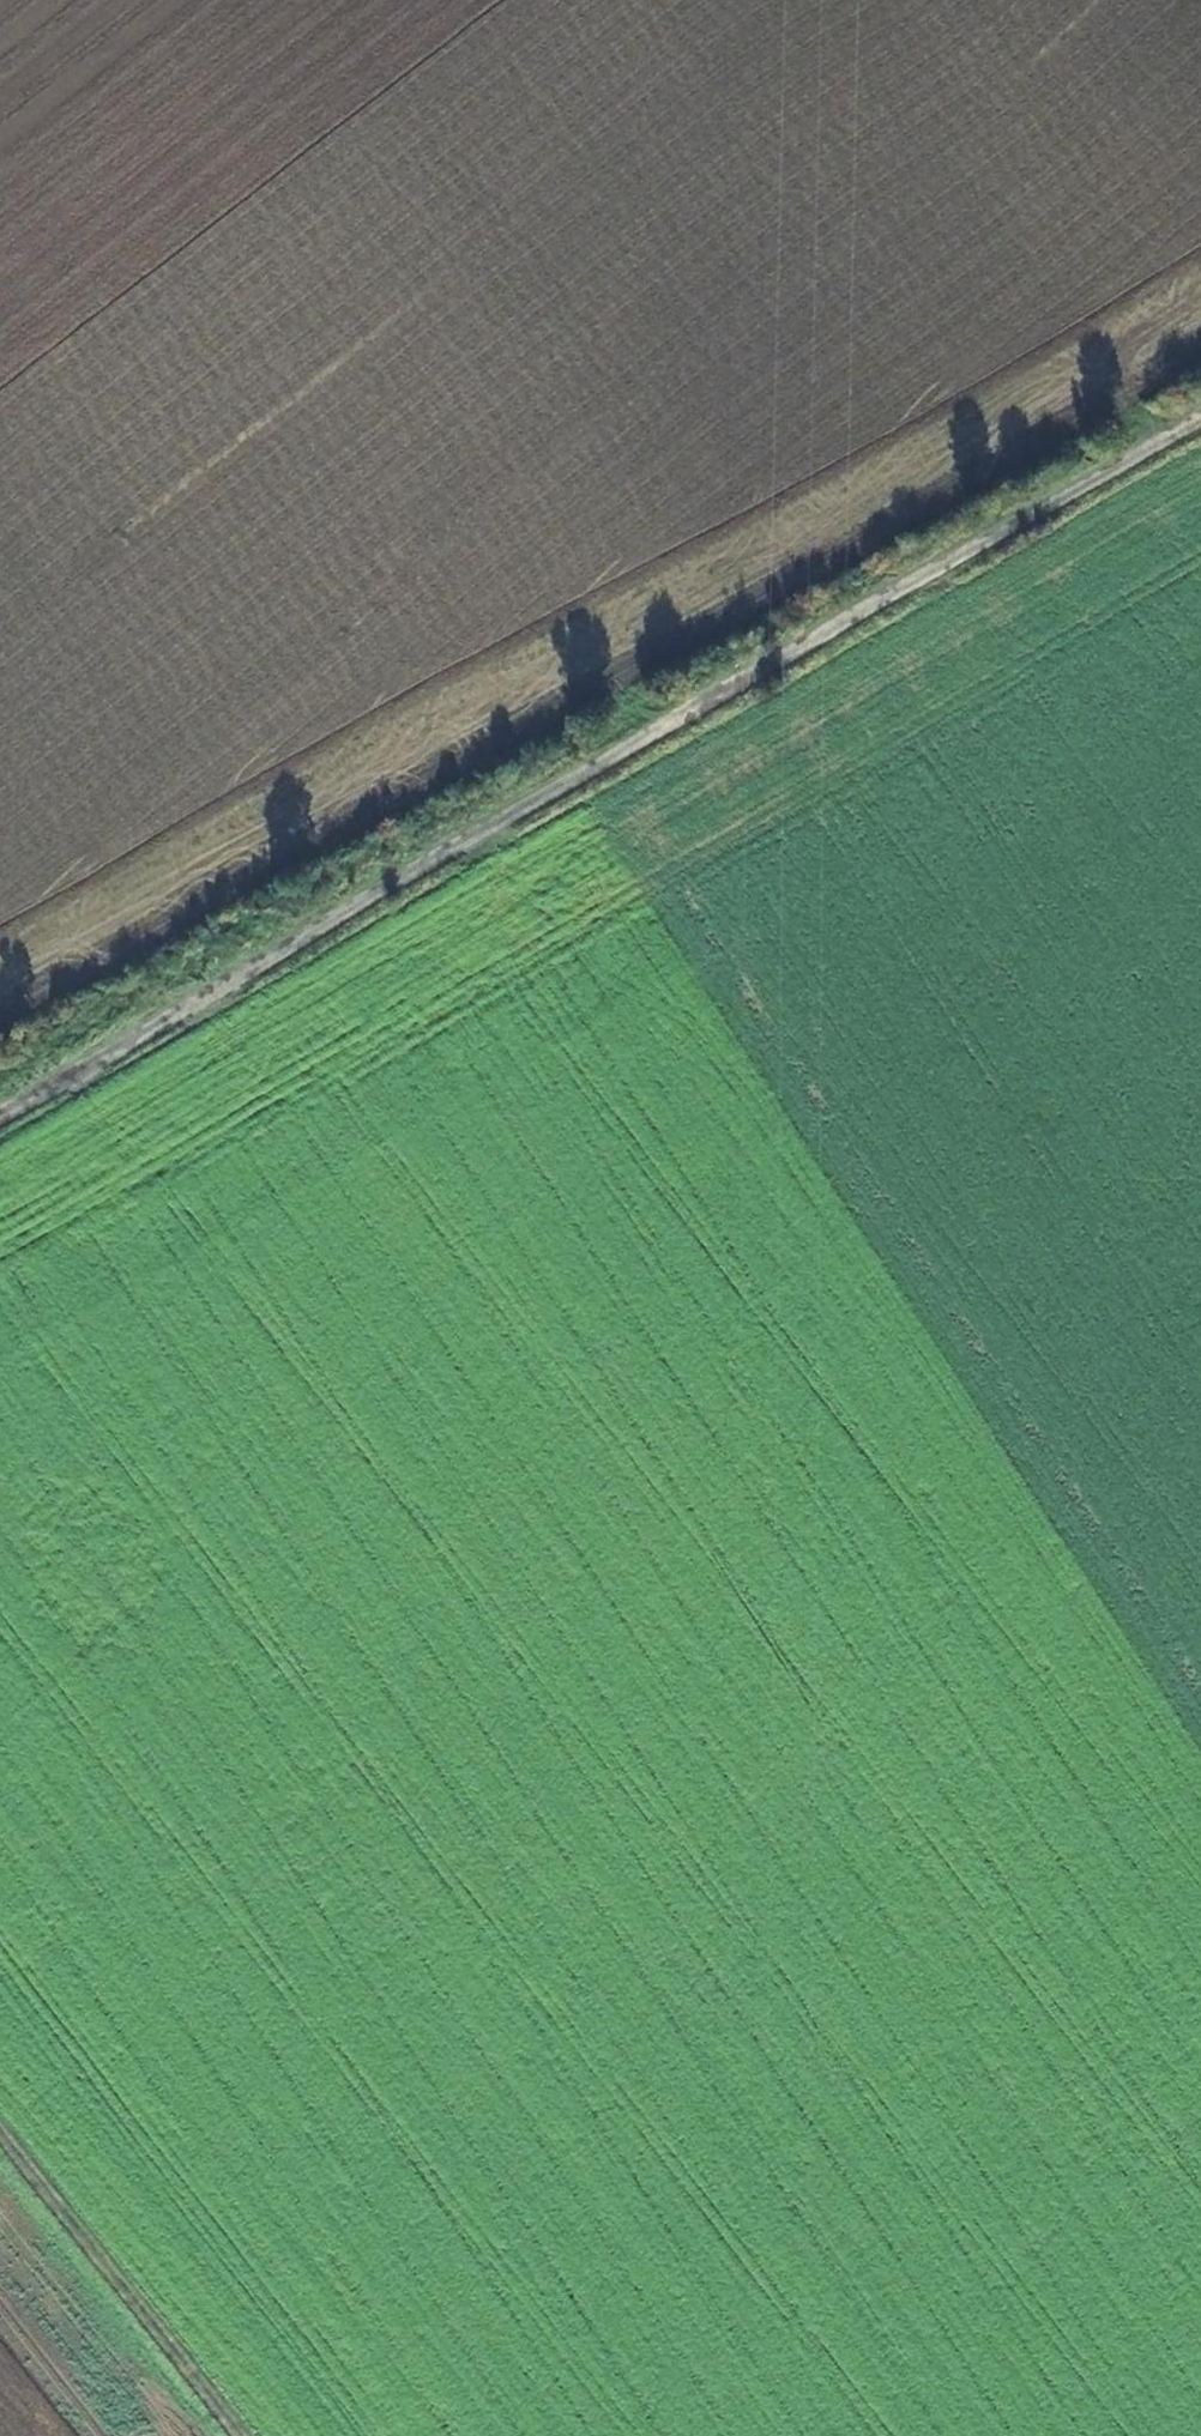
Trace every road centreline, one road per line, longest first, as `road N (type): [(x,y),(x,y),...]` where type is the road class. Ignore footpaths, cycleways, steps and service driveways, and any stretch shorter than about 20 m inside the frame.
road 1 (track): [(1200,413),(0,1114)]
road 2 (track): [(0,2140),(240,2435)]

